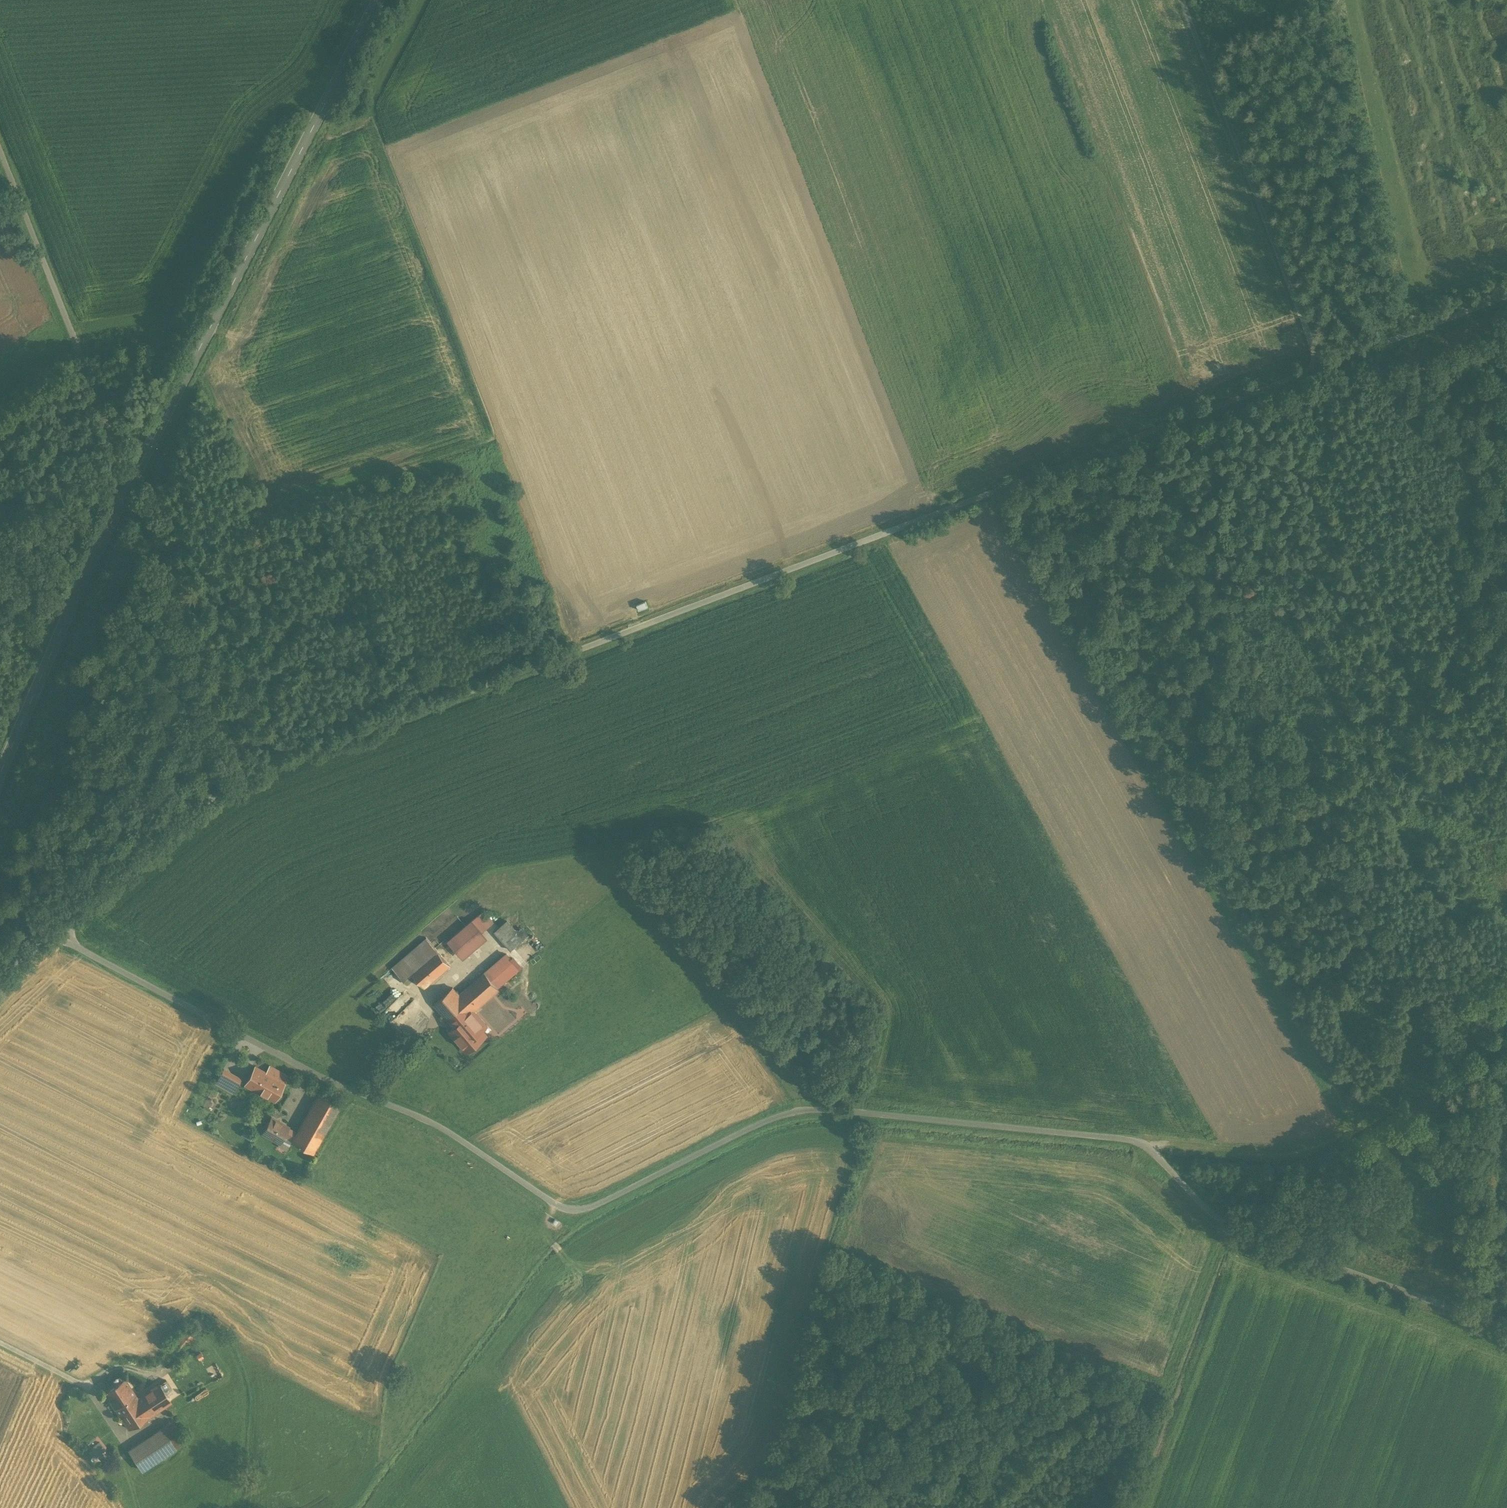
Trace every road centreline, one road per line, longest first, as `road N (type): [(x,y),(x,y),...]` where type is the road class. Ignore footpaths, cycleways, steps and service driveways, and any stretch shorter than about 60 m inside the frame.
road 1 (unclassified): [(1506,1330),(1245,1234),(1203,1206),(1143,1143),(1109,1137),(801,1111),(596,1205),(563,1207),(436,1122),(229,1028),(59,928)]
road 2 (unclassified): [(242,779),(1320,367)]
road 3 (secondary): [(129,486),(376,0)]
road 4 (unclassified): [(1320,367),(1183,0)]
road 5 (unclassified): [(129,486),(0,154)]
road 6 (secondary): [(0,773),(129,486)]
road 7 (unclassified): [(242,779),(129,486)]
road 8 (unclassified): [(59,928),(242,779)]
road 9 (unclassified): [(1320,367),(1506,293)]

